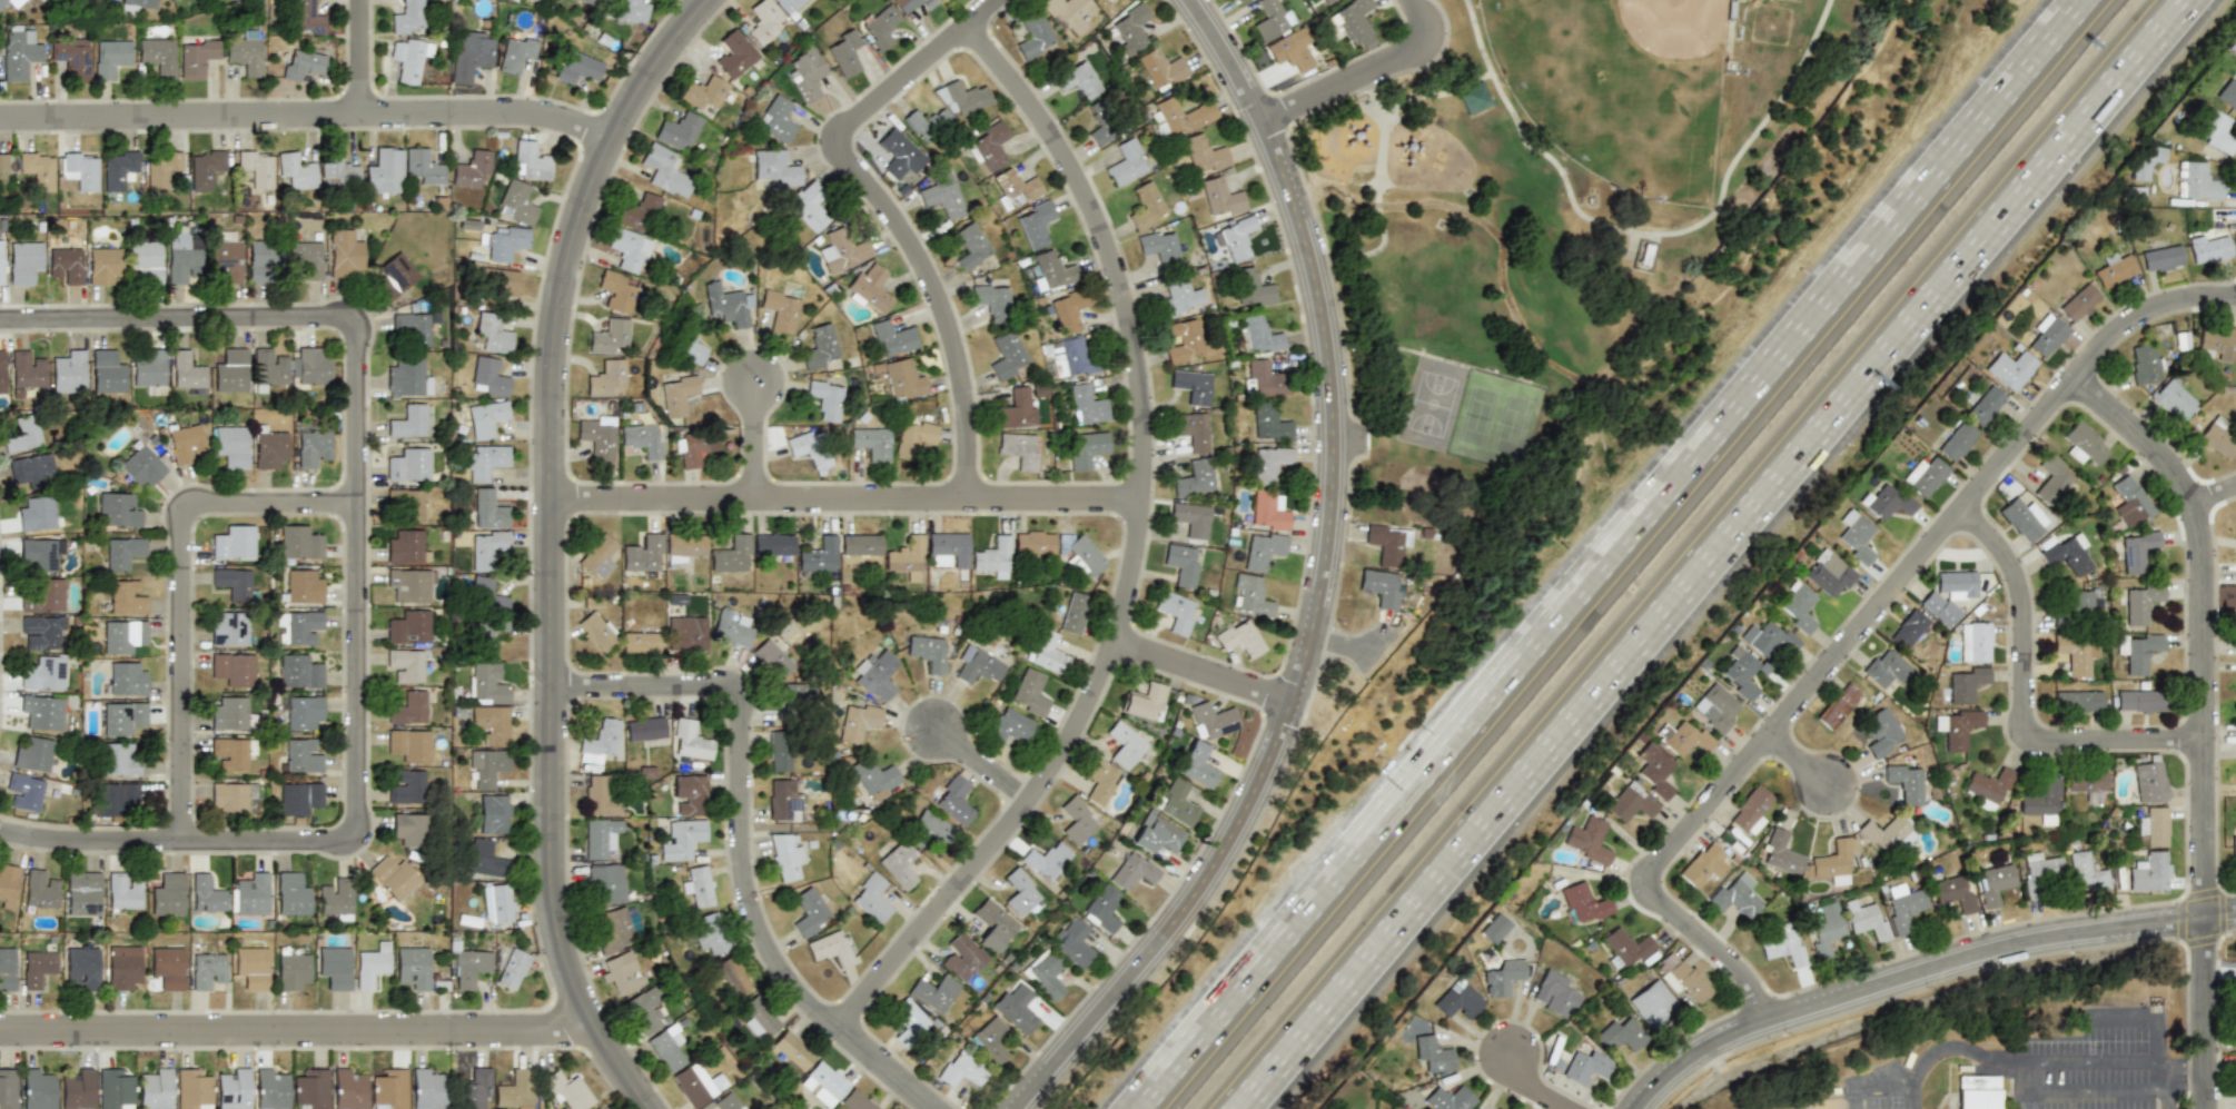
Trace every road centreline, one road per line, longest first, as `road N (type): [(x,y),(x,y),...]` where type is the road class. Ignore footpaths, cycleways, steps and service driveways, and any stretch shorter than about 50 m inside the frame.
road 1 (motorway): [(2076,0),(1134,1108)]
road 2 (residential): [(0,829),(87,843),(368,844),(365,323),(0,323)]
road 3 (tertiary): [(1191,0),(1266,119),(1316,251),(1342,395),(1338,554),(1303,707),(1239,845),(1179,933),(1030,1108)]
road 4 (tertiary): [(727,0),(643,106),(605,178),(584,235),(560,354),(557,889),(578,987),(653,1108)]
road 5 (residential): [(974,36),(1059,140),(1127,285),(1151,403),(1148,533),(1122,645),(1059,774),(843,1033)]
road 6 (residential): [(1768,1016),(1732,964),(1650,895),(1650,864),(2107,335),(2155,305),(2235,294)]
road 7 (residential): [(2203,1108),(2198,538),(2173,473),(2070,377)]
road 8 (motorway): [(1711,566),(2193,0)]
road 9 (motorway): [(1247,1108),(1711,566)]
road 10 (residential): [(931,1108),(822,1016),(778,960),(751,881),(745,703),(730,687),(557,685)]
road 11 (tertiary): [(1627,1108),(1674,1061),(1718,1034),(1951,954),(2235,908)]
road 12 (residential): [(617,152),(531,125),(0,118)]
road 13 (residential): [(1016,0),(840,150),(913,244),(946,307),(971,404),(974,503)]
road 14 (residential): [(605,1039),(0,1030)]
road 15 (residential): [(557,503),(1151,503)]
road 16 (residential): [(366,506),(190,506),(194,843)]
road 17 (residential): [(1960,506),(2012,553),(2032,606),(2035,744),(2200,737)]
road 18 (residential): [(1266,119),(1418,47),(1422,32),(1407,0)]
road 19 (residential): [(1122,645),(1303,707)]
road 20 (residential): [(1038,803),(927,723)]
road 21 (residential): [(367,125),(367,0)]

